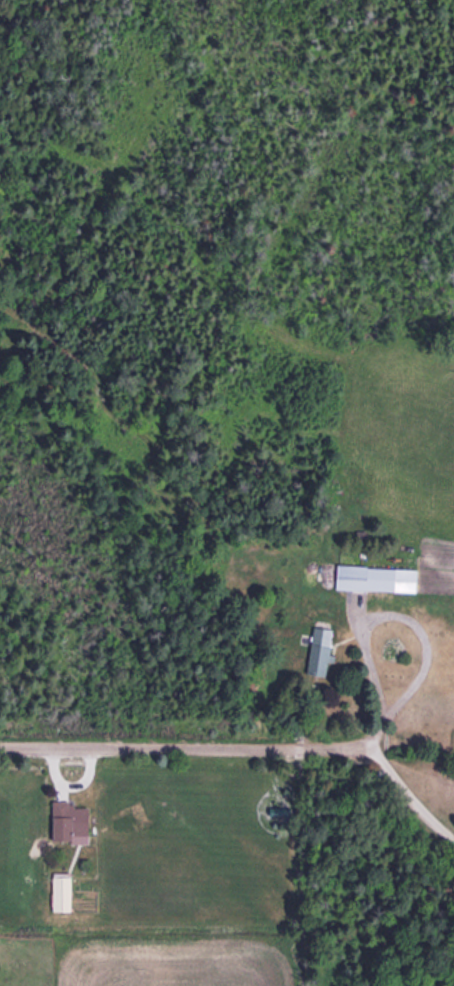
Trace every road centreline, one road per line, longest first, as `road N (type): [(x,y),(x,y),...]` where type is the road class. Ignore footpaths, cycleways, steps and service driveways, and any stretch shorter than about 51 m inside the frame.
road 1 (residential): [(373,747),(0,747)]

